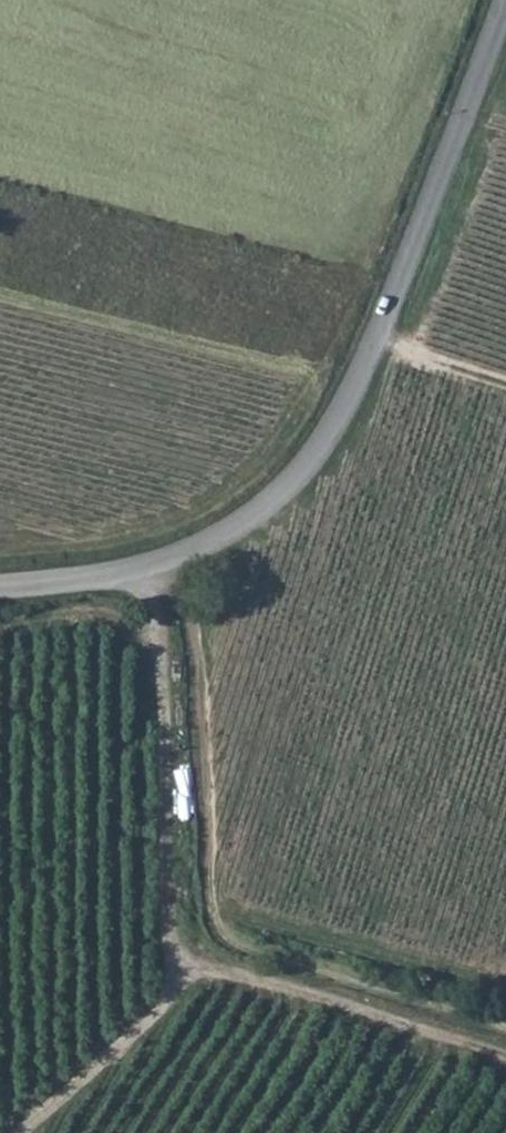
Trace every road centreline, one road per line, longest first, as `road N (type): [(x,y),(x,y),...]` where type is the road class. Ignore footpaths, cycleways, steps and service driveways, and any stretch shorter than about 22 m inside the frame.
road 1 (unclassified): [(0,586),(143,576),(225,538),(268,508),(326,444),(377,348),(505,7)]
road 2 (track): [(143,576),(163,683),(168,870),(184,968),(505,1055)]
road 3 (track): [(184,968),(167,1006),(24,1132)]
road 4 (track): [(377,348),(505,391)]

